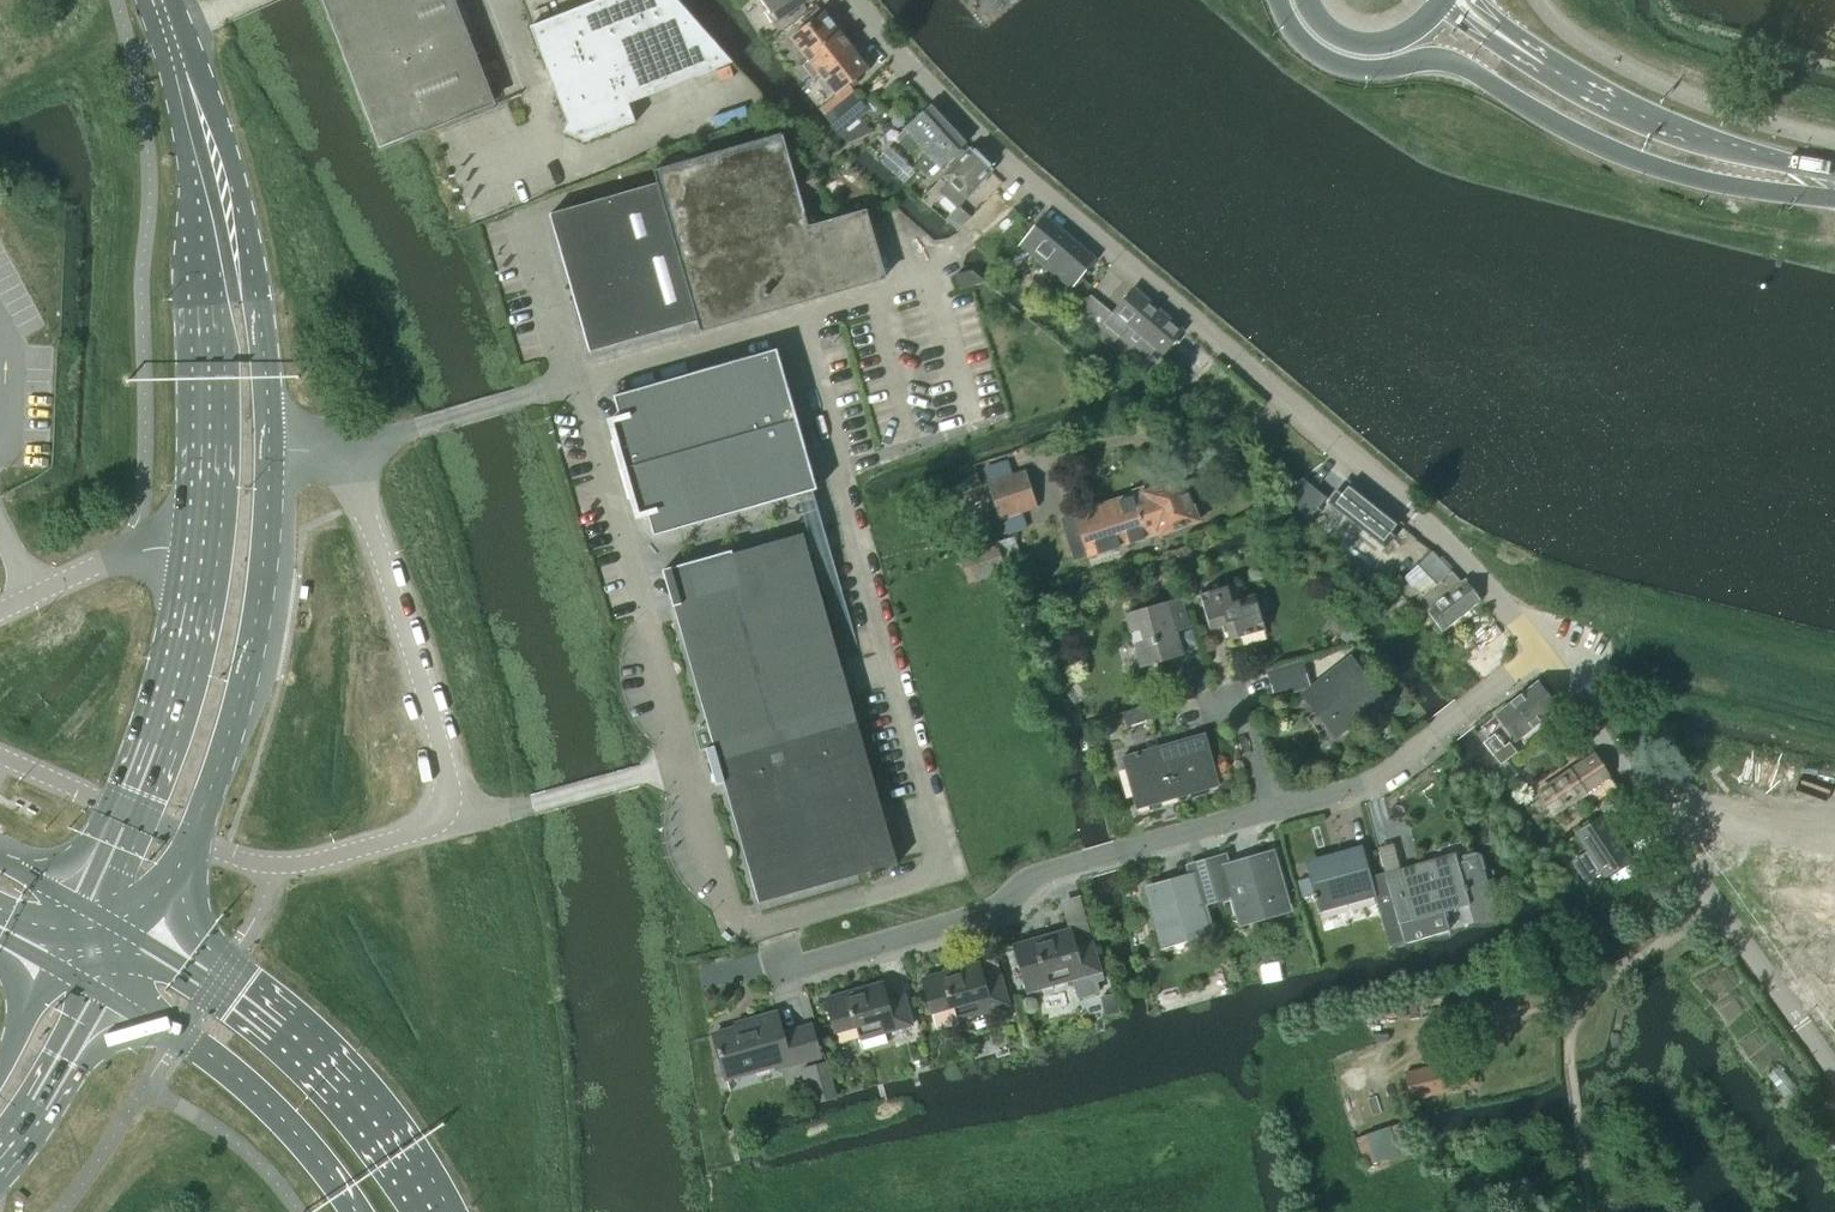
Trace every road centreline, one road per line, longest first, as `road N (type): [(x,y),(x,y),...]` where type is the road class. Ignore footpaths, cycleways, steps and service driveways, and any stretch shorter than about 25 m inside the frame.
road 1 (unclassified): [(1541,653),(1427,522),(1019,173),(909,65),(857,0)]
road 2 (unclassified): [(346,450),(433,719),(446,769),(444,803),(406,835),(296,864),(249,861),(190,837)]
road 3 (secondary): [(1279,0),(1303,41),(1345,66),(1453,64),(1647,163),(1733,186),(1834,194)]
road 4 (secondary): [(143,0),(188,184),(202,380),(194,549)]
road 5 (residential): [(786,975),(992,914),(1047,872),(1273,810)]
road 6 (unclassified): [(1834,1074),(1541,653)]
road 7 (secondary): [(269,449),(240,192),(172,0)]
road 8 (primary): [(422,1211),(368,1128),(292,1046),(136,936)]
road 9 (secondary): [(190,837),(252,641),(269,449)]
road 10 (primary): [(103,994),(243,1092),(347,1211)]
road 11 (residential): [(1273,810),(1375,780),(1541,653)]
road 12 (secondary): [(1834,176),(1663,124),(1544,63)]
road 13 (secondary): [(194,549),(172,668),(123,809)]
road 14 (unclassified): [(0,1160),(103,994)]
road 15 (primary): [(1310,0),(1327,29),(1373,44),(1408,35),(1442,2)]
road 16 (residential): [(1273,810),(1240,697),(1204,706)]
road 17 (unclassified): [(123,809),(0,755)]
road 18 (unclassified): [(0,611),(112,559)]

